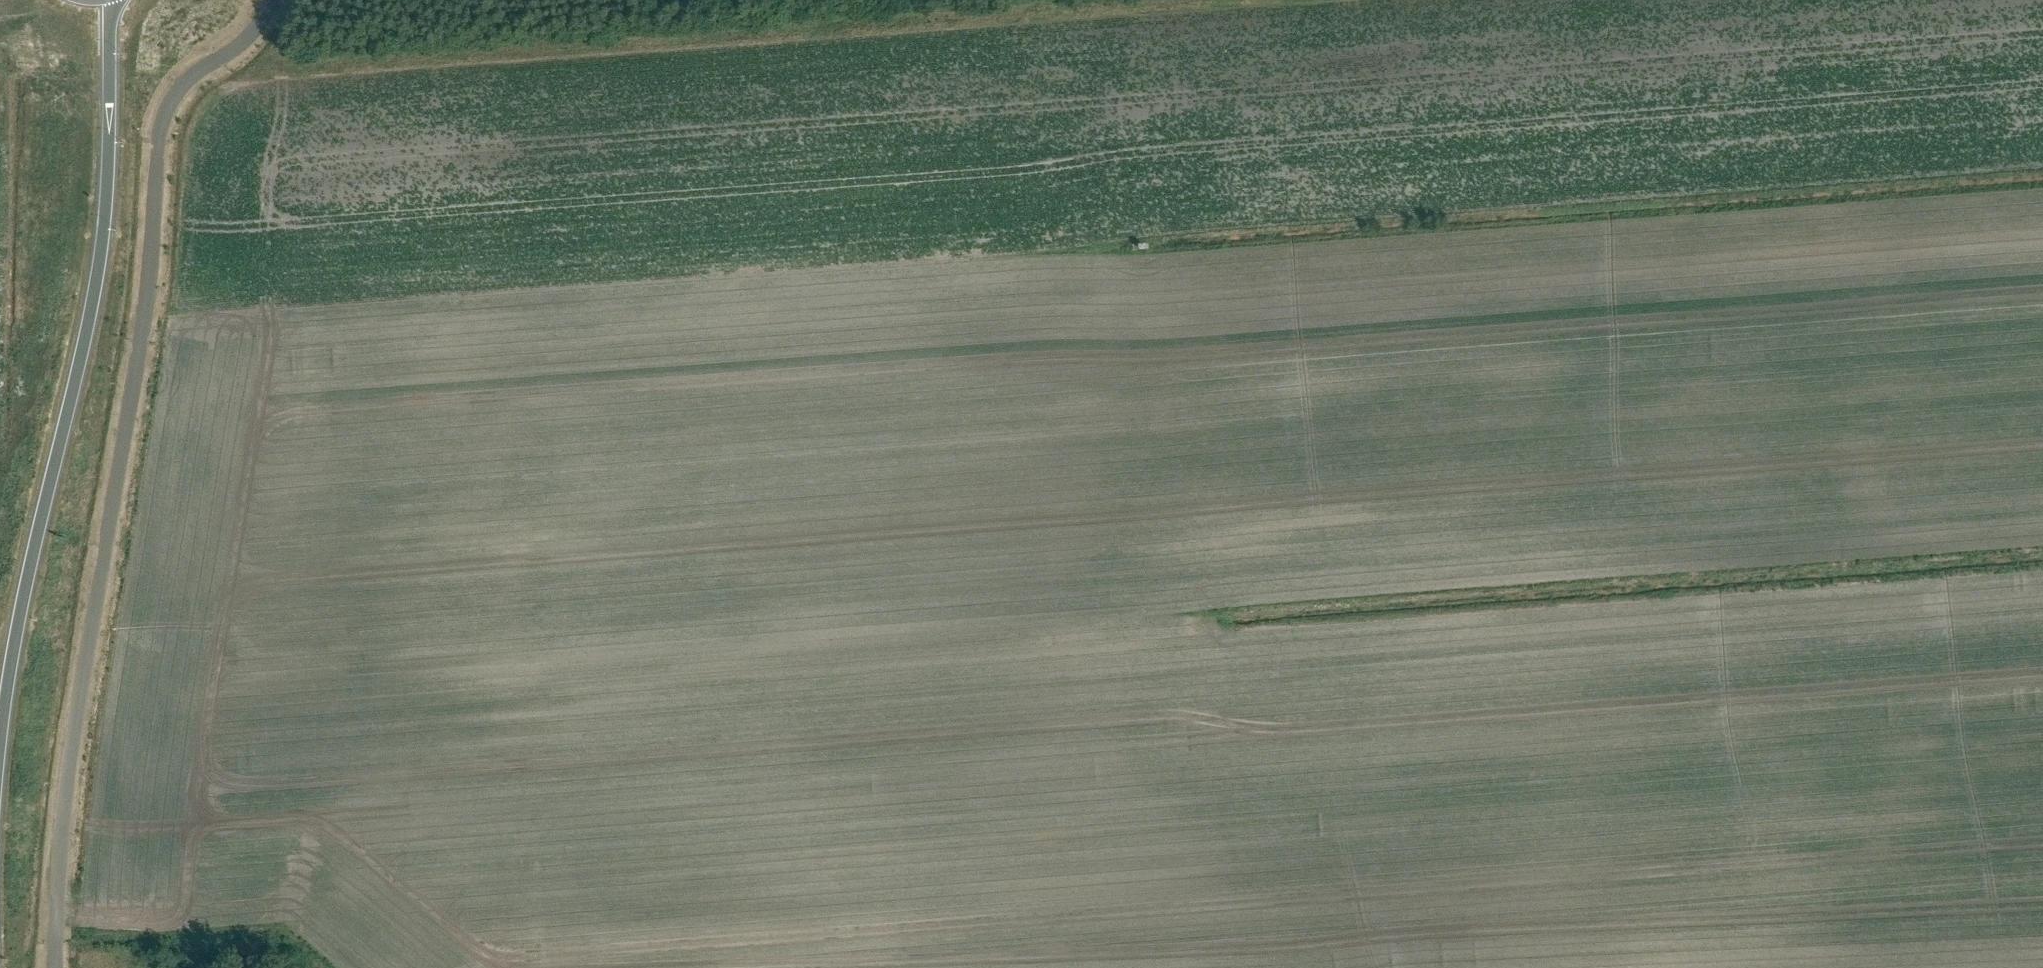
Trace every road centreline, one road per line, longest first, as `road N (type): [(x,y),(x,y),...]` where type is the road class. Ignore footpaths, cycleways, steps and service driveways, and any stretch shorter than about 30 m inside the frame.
road 1 (primary): [(0,765),(35,546),(100,272),(114,0)]

